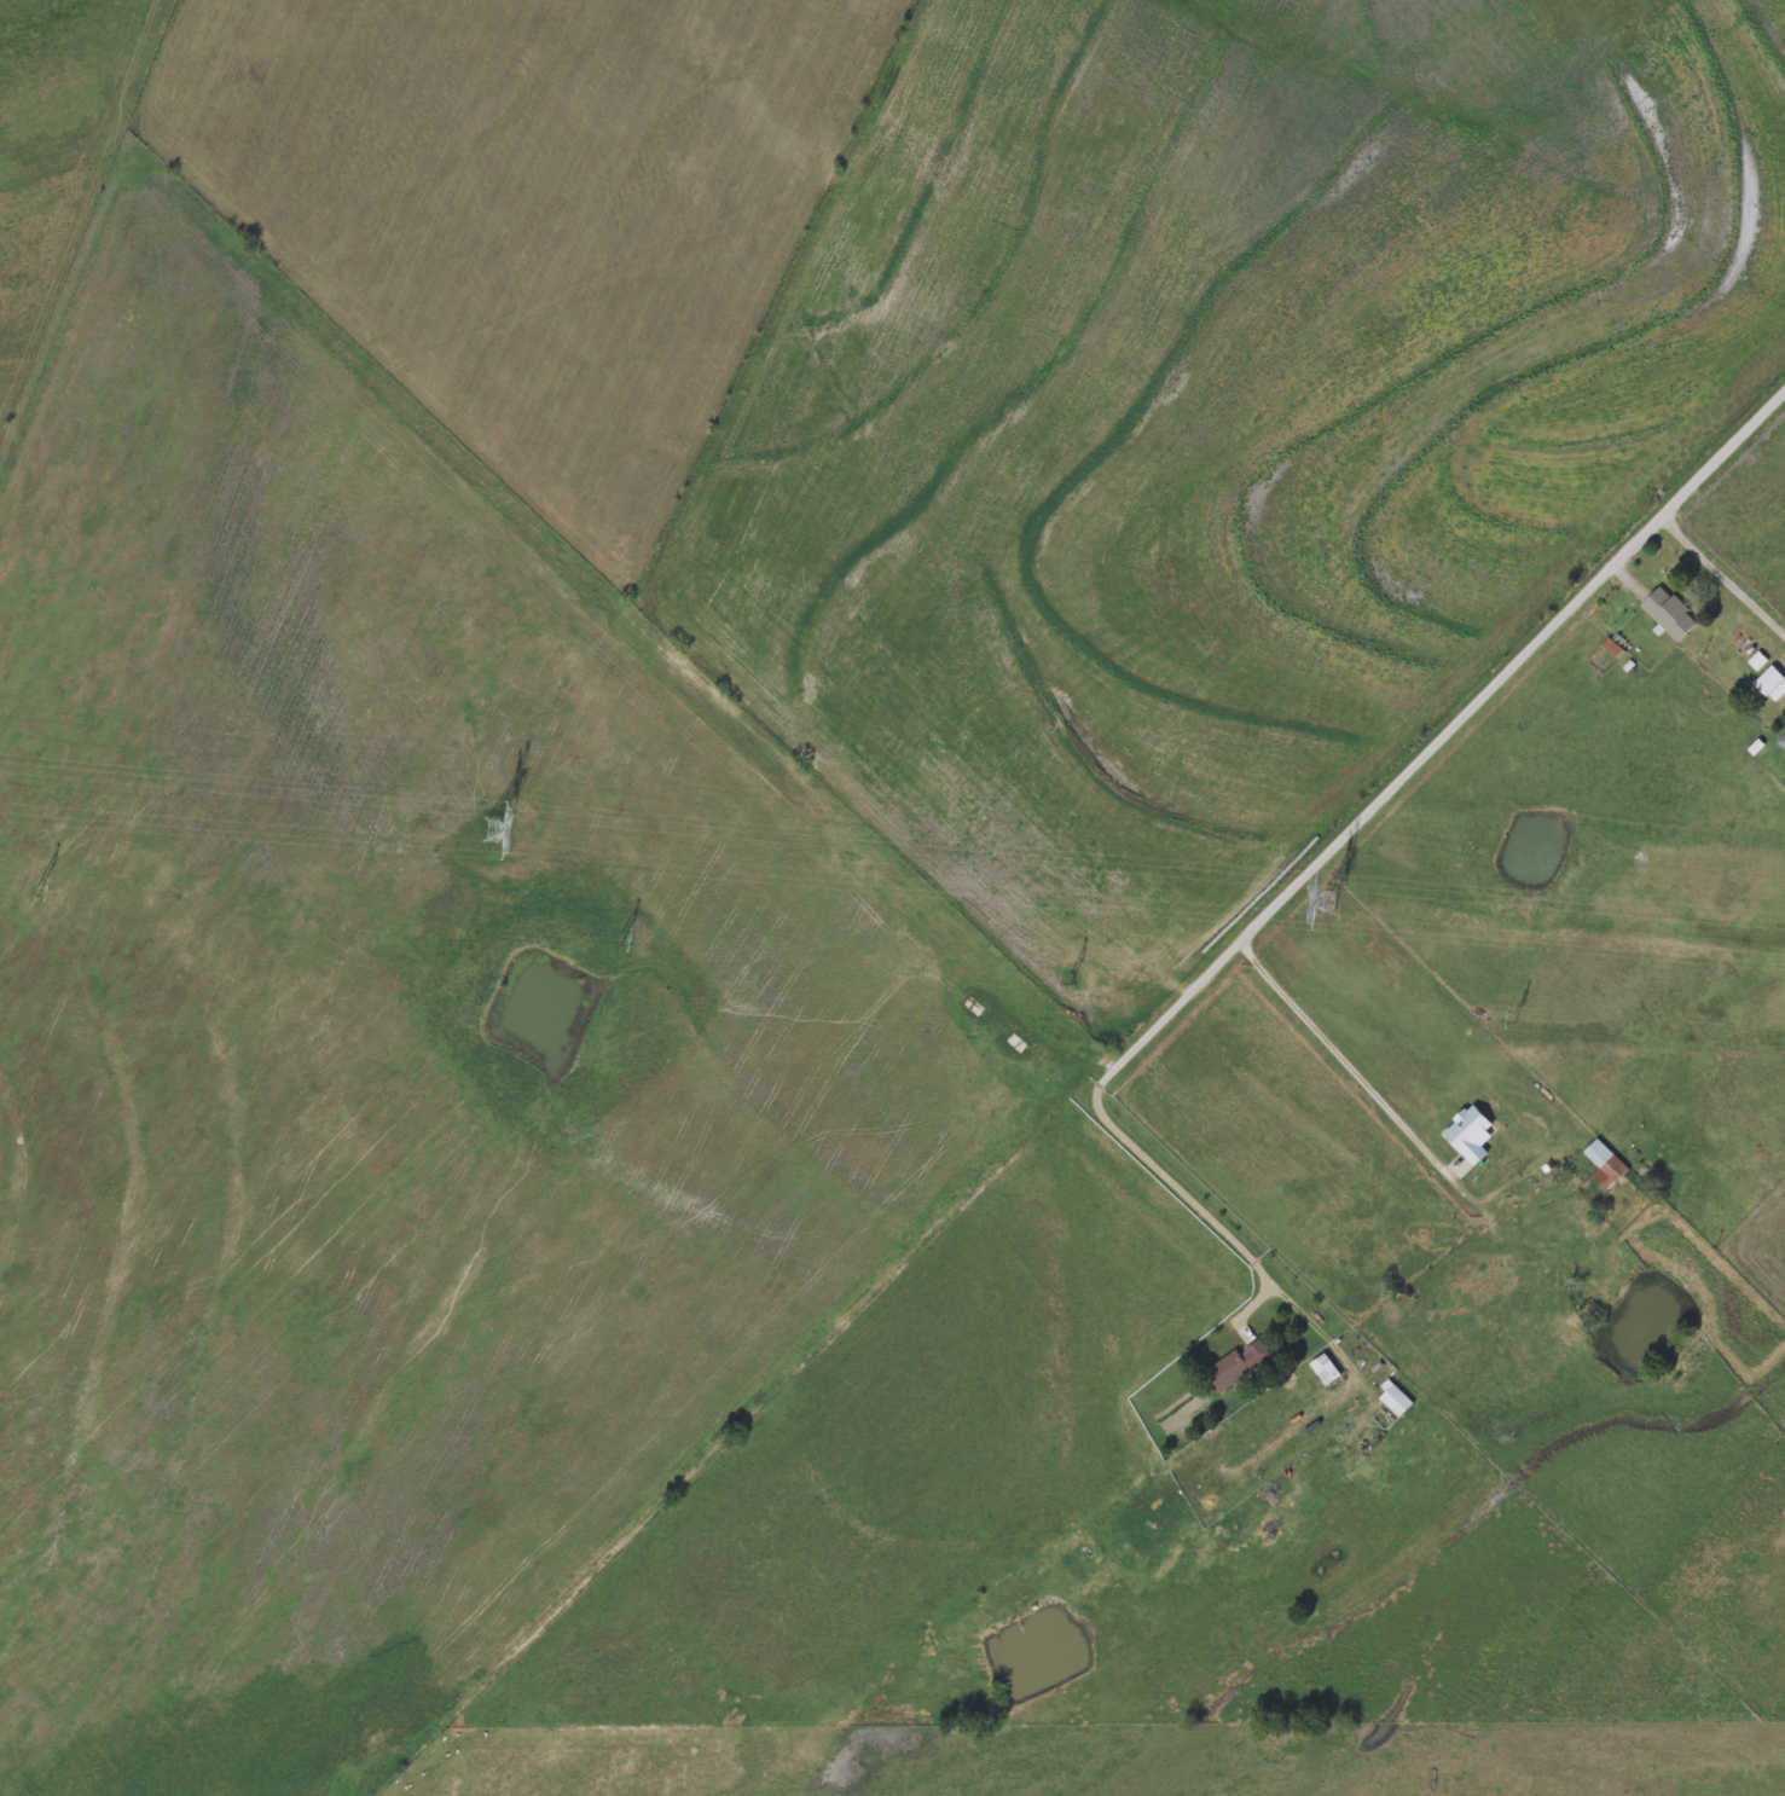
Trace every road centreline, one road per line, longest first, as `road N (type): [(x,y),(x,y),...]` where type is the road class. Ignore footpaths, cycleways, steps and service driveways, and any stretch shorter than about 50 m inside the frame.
road 1 (residential): [(1784,392),(1101,1082),(1107,1120),(1312,1316)]

